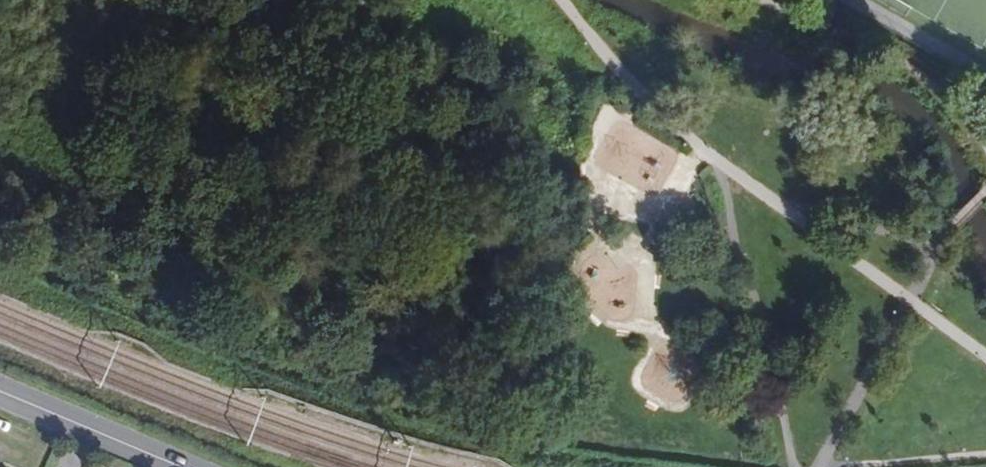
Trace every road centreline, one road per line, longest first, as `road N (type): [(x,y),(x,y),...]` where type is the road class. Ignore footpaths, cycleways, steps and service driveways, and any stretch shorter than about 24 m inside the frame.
road 1 (secondary): [(0,389),(191,466)]

